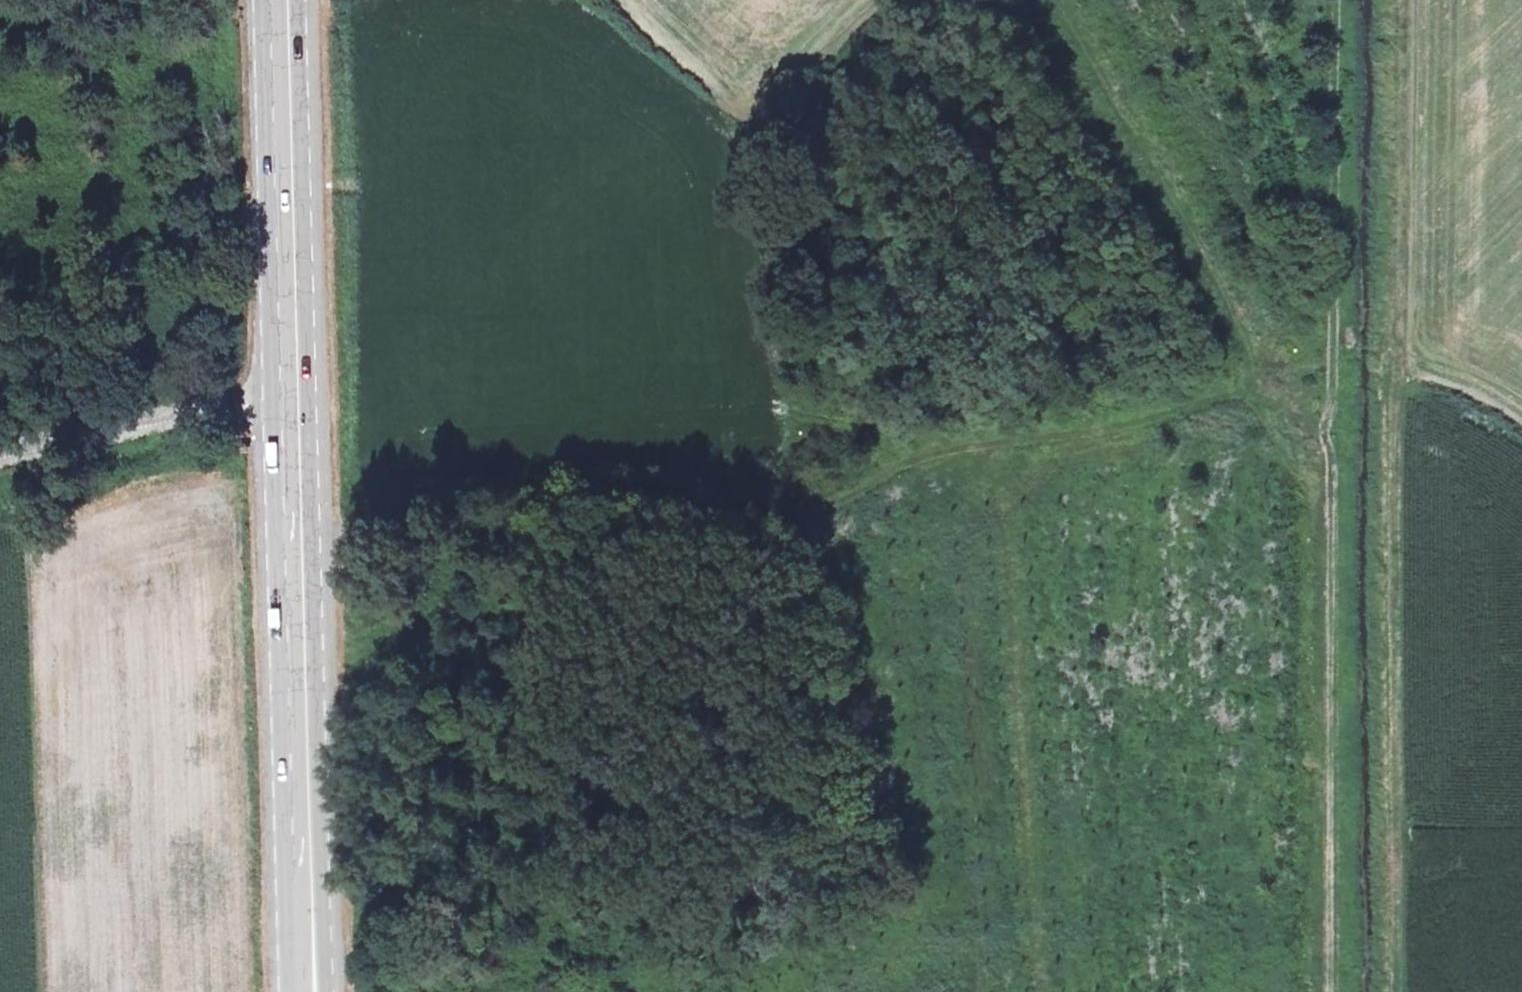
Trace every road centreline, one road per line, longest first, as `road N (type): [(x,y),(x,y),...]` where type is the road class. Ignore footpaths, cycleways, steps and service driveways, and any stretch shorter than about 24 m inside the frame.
road 1 (primary): [(305,991),(278,0)]

